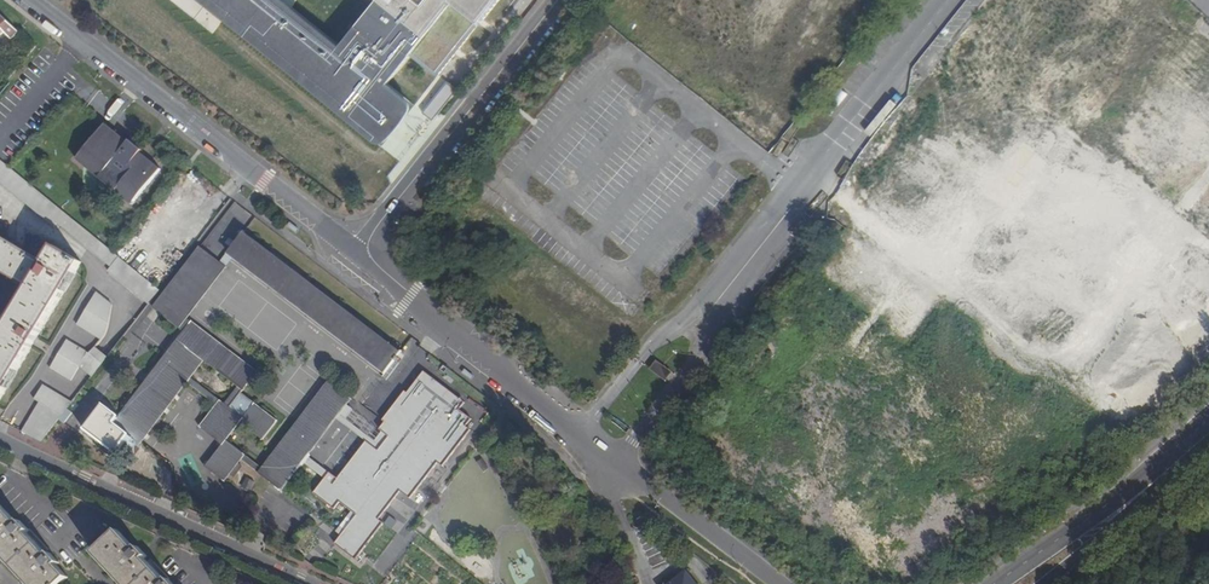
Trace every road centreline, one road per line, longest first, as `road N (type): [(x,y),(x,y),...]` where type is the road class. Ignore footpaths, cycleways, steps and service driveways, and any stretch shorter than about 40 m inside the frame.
road 1 (unclassified): [(358,252),(780,583)]
road 2 (unclassified): [(28,0),(358,252)]
road 3 (residential): [(309,583),(0,437)]
road 4 (unclassified): [(358,252),(559,0)]
road 5 (secondary): [(1109,520),(1208,431)]
road 6 (secondary): [(1109,520),(1005,583)]

